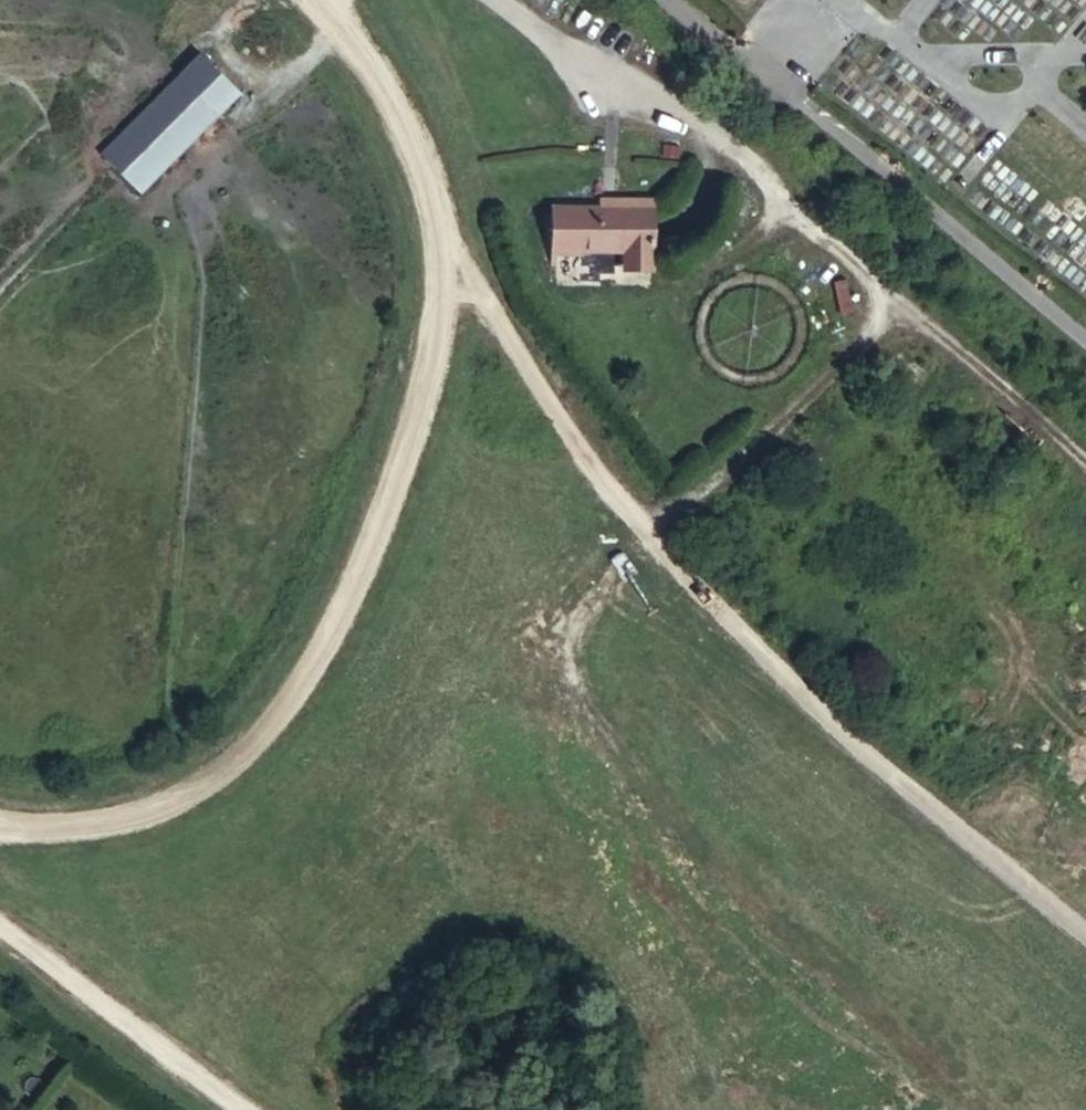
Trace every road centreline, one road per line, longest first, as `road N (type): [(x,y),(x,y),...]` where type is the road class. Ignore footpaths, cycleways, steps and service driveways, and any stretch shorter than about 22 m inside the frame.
road 1 (track): [(911,304),(656,535),(593,602),(573,656),(590,706),(754,901),(988,1109)]
road 2 (track): [(324,0),(353,31),(418,160),(443,249),(437,356),(400,475),(324,639),(265,730),(186,783),(99,826),(16,829)]
road 3 (track): [(443,249),(572,435),(691,577),(937,815),(1085,942)]
road 4 (track): [(526,0),(738,152),(1085,463)]
road 5 (track): [(249,1109),(0,923)]

